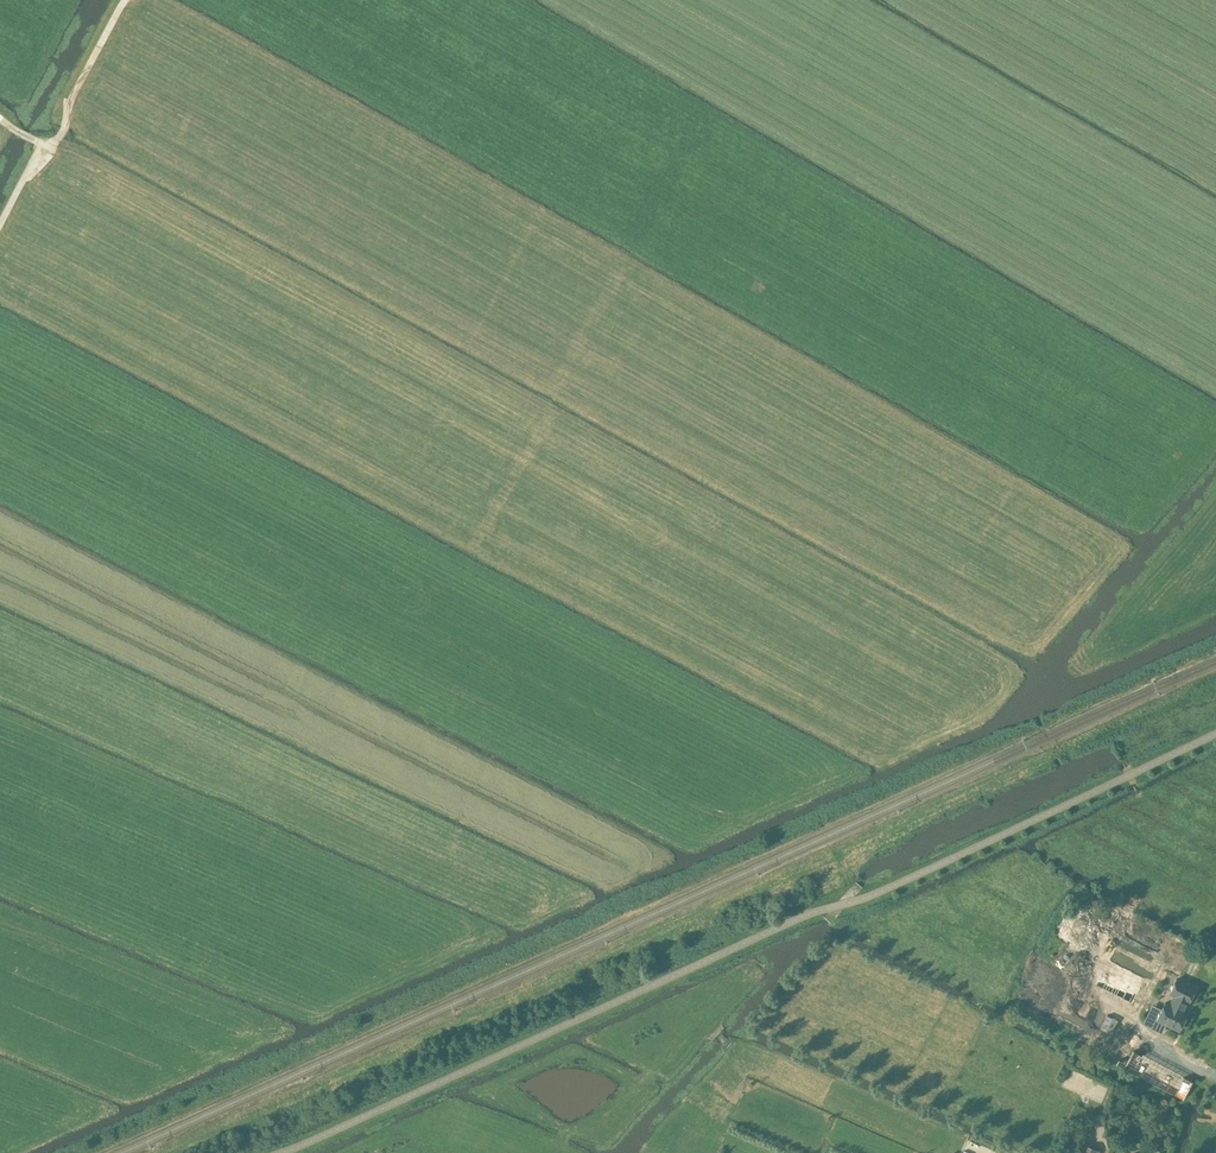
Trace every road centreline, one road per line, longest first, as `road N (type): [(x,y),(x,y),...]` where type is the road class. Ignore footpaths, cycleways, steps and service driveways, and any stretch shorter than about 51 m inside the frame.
road 1 (track): [(0,116),(49,148),(124,0)]

